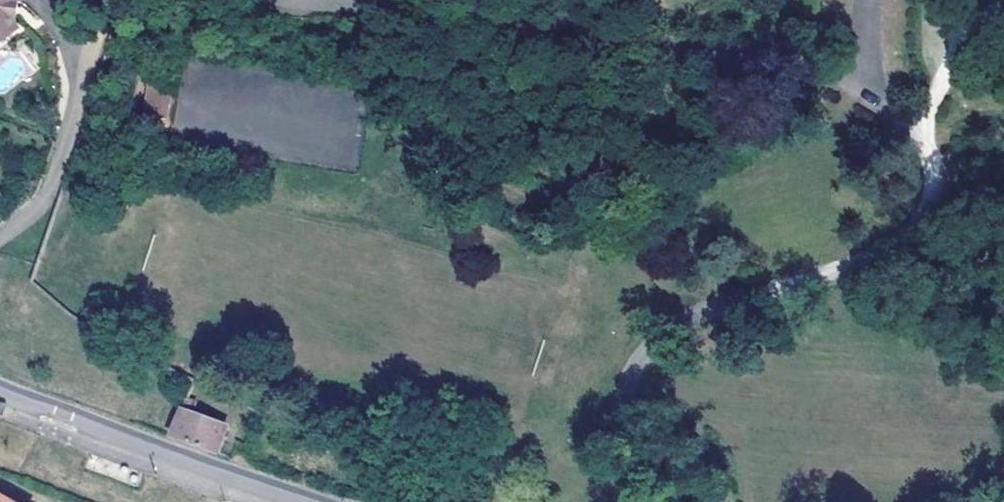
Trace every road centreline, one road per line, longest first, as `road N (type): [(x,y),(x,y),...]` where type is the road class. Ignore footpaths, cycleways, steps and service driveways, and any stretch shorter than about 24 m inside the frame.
road 1 (unclassified): [(0,390),(306,501)]
road 2 (residential): [(0,242),(46,201),(80,92)]

